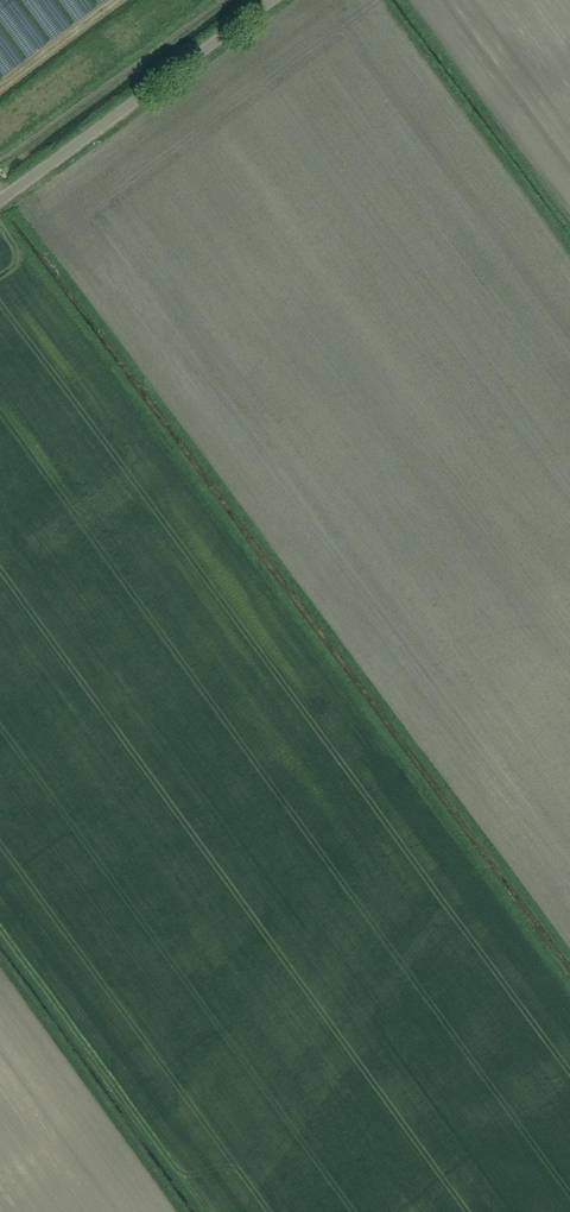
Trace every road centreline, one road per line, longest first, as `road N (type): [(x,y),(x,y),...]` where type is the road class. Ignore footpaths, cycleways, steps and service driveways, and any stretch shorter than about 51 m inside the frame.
road 1 (unclassified): [(0,200),(273,0)]

